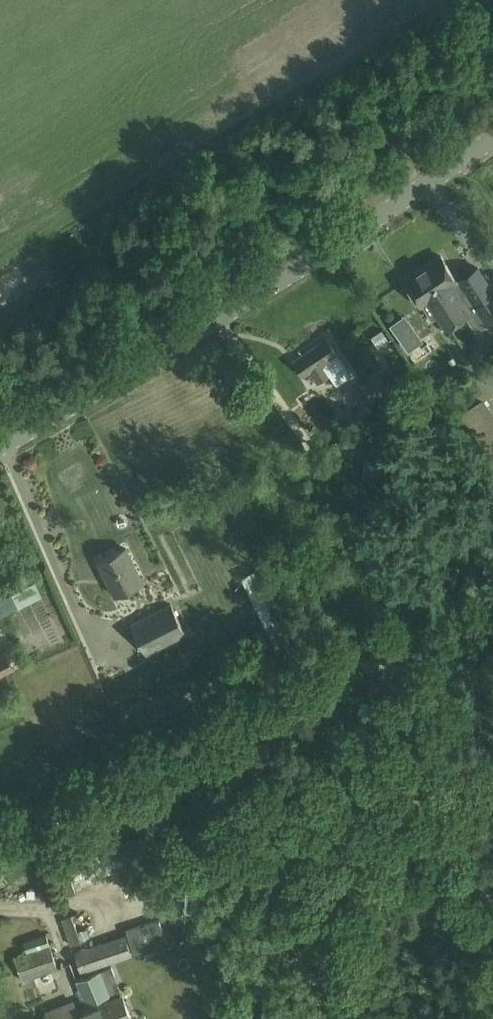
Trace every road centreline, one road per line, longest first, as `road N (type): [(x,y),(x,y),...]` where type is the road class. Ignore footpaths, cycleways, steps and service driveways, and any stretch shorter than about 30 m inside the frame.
road 1 (tertiary): [(0,447),(212,324),(492,140)]

